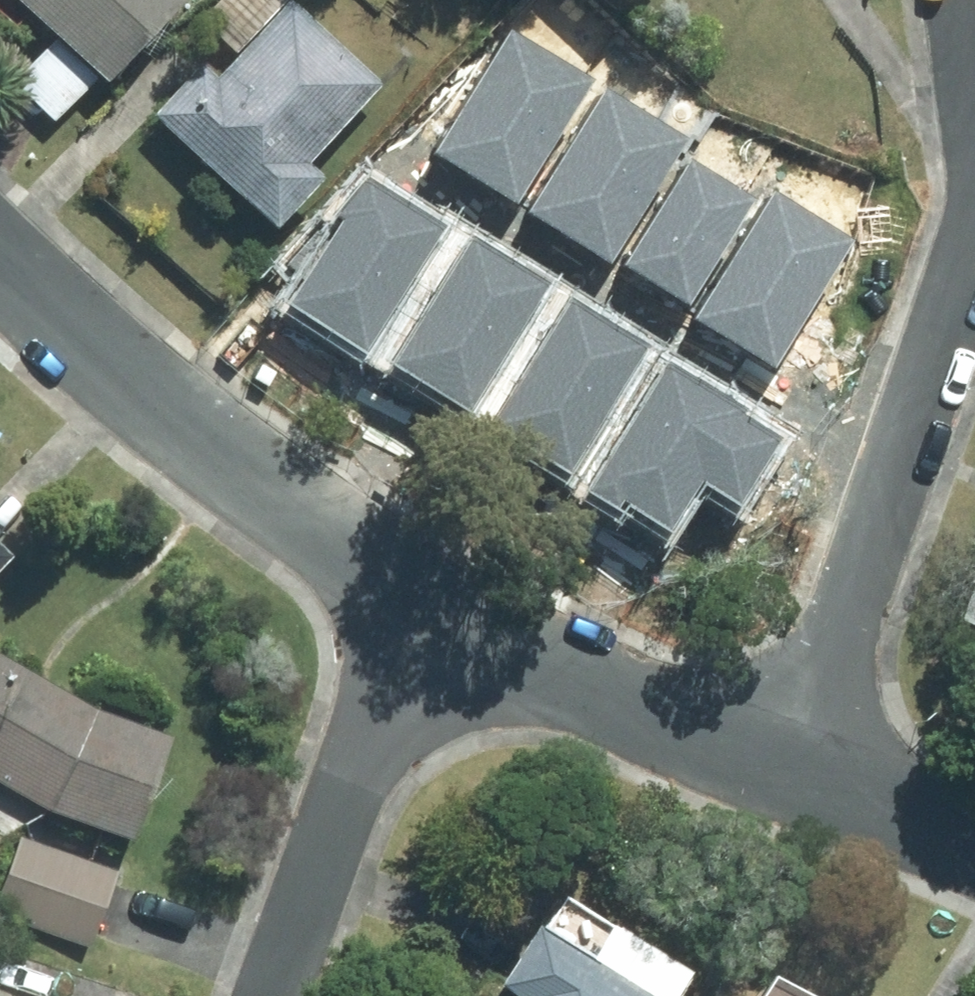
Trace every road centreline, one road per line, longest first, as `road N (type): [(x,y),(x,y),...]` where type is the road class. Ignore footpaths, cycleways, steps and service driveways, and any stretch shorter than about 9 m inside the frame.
road 1 (residential): [(0,229),(429,623)]
road 2 (residential): [(974,238),(787,764)]
road 3 (residential): [(281,995),(429,623)]
road 4 (residential): [(429,623),(787,764)]
road 5 (residential): [(787,764),(974,846)]

